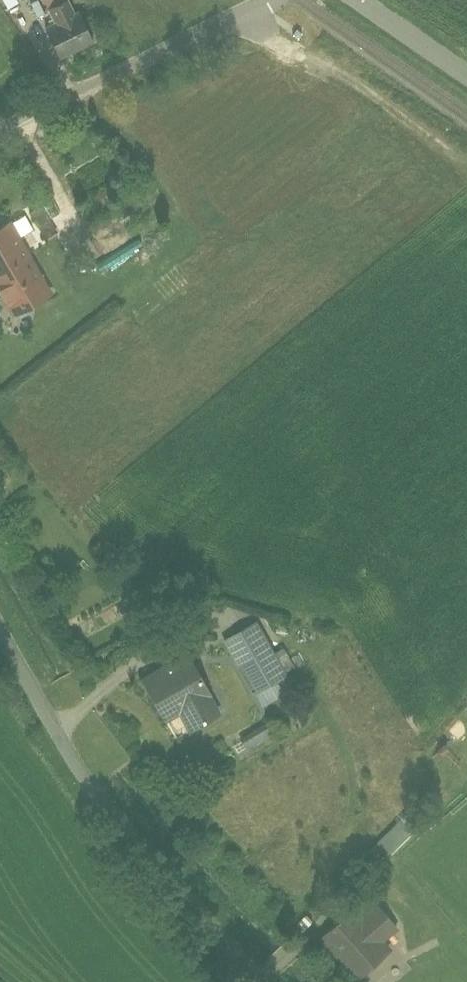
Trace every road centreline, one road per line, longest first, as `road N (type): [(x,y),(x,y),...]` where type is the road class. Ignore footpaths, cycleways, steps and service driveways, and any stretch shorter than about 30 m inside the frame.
road 1 (unclassified): [(0,636),(82,780),(258,981)]
road 2 (unclassified): [(275,0),(0,134)]
road 3 (residential): [(466,76),(358,0)]

